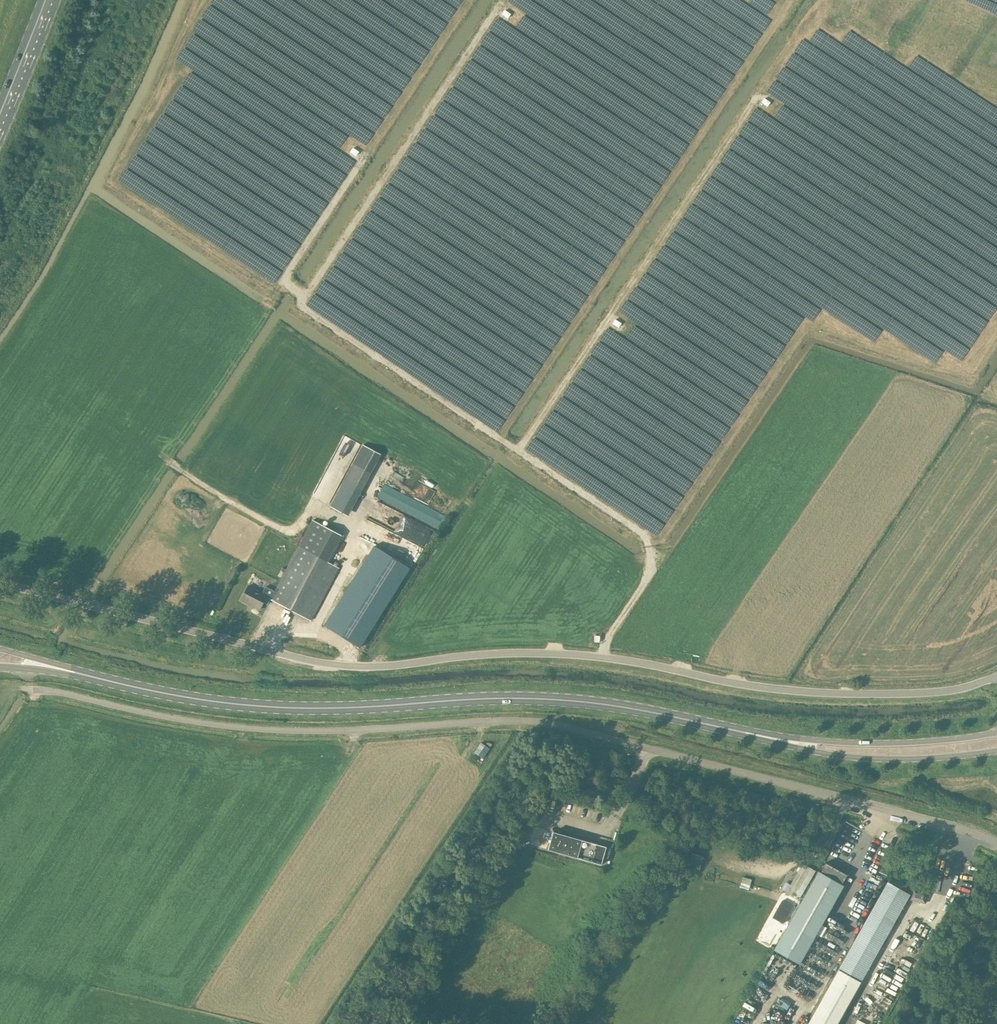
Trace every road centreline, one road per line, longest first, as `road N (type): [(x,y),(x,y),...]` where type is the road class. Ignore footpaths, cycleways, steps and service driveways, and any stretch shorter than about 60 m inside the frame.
road 1 (unclassified): [(0,582),(334,664),(559,653),(773,688),(866,694),(943,691),(996,677)]
road 2 (unclassified): [(996,842),(556,723),(273,731),(35,690)]
road 3 (tertiary): [(774,738),(566,700),(306,708),(211,701),(86,675)]
road 4 (tertiary): [(774,738),(879,759),(996,750)]
road 5 (tertiary): [(996,732),(878,743),(774,738)]
road 6 (primary): [(0,140),(57,0)]
road 7 (track): [(280,529),(167,461)]

